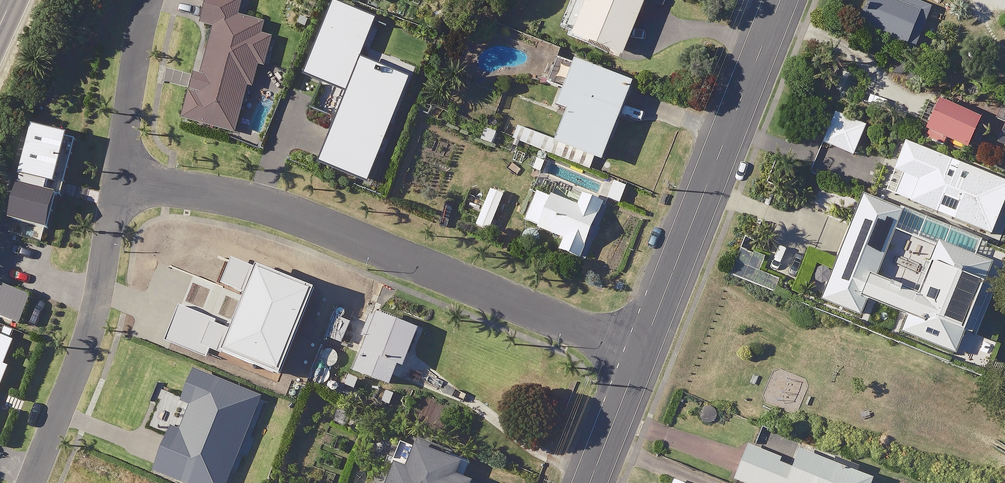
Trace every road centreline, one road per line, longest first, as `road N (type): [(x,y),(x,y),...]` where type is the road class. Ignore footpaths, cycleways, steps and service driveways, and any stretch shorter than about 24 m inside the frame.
road 1 (residential): [(118,193),(277,206),(640,353)]
road 2 (residential): [(640,353),(779,0)]
road 3 (residential): [(23,482),(89,316),(118,193)]
road 4 (residential): [(118,193),(141,0)]
road 5 (residential): [(589,482),(640,353)]

